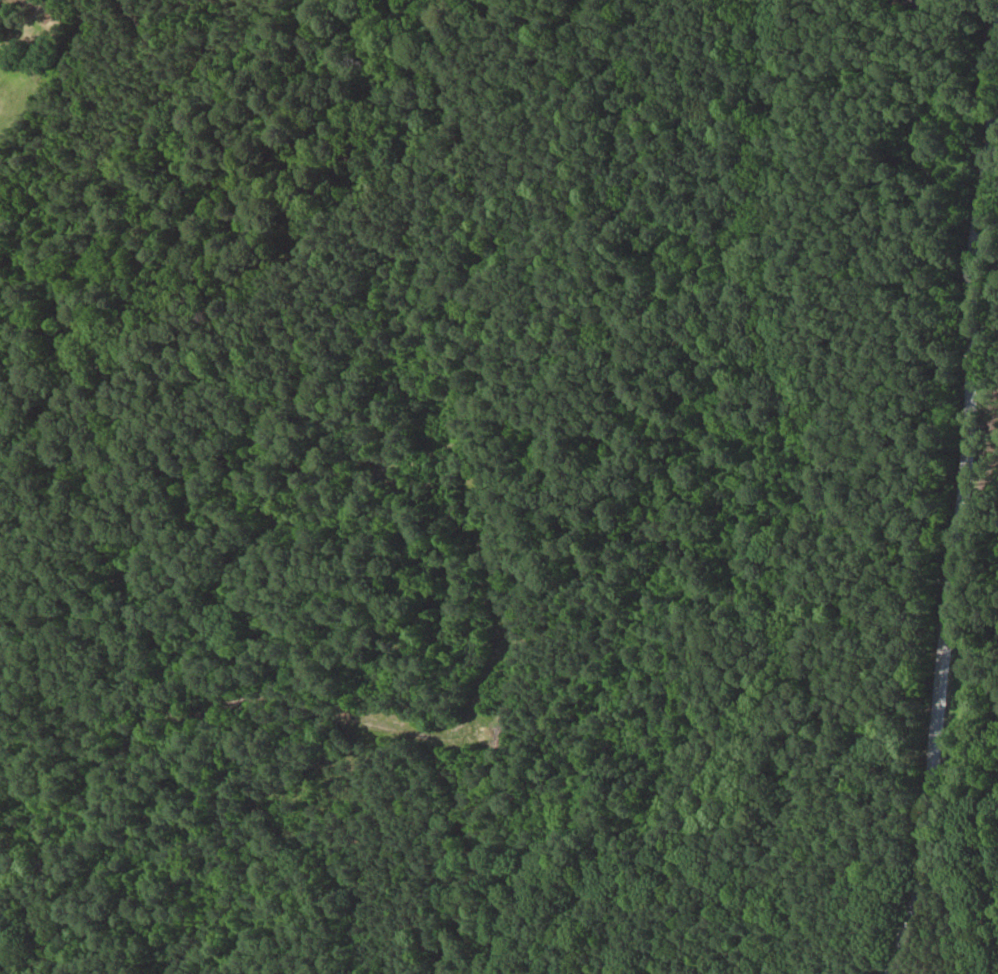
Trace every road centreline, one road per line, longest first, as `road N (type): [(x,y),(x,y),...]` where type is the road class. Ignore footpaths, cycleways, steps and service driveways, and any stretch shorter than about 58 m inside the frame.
road 1 (residential): [(887,973),(920,884),(968,440),(972,265),(991,152)]
road 2 (residential): [(997,37),(991,152),(997,138)]

